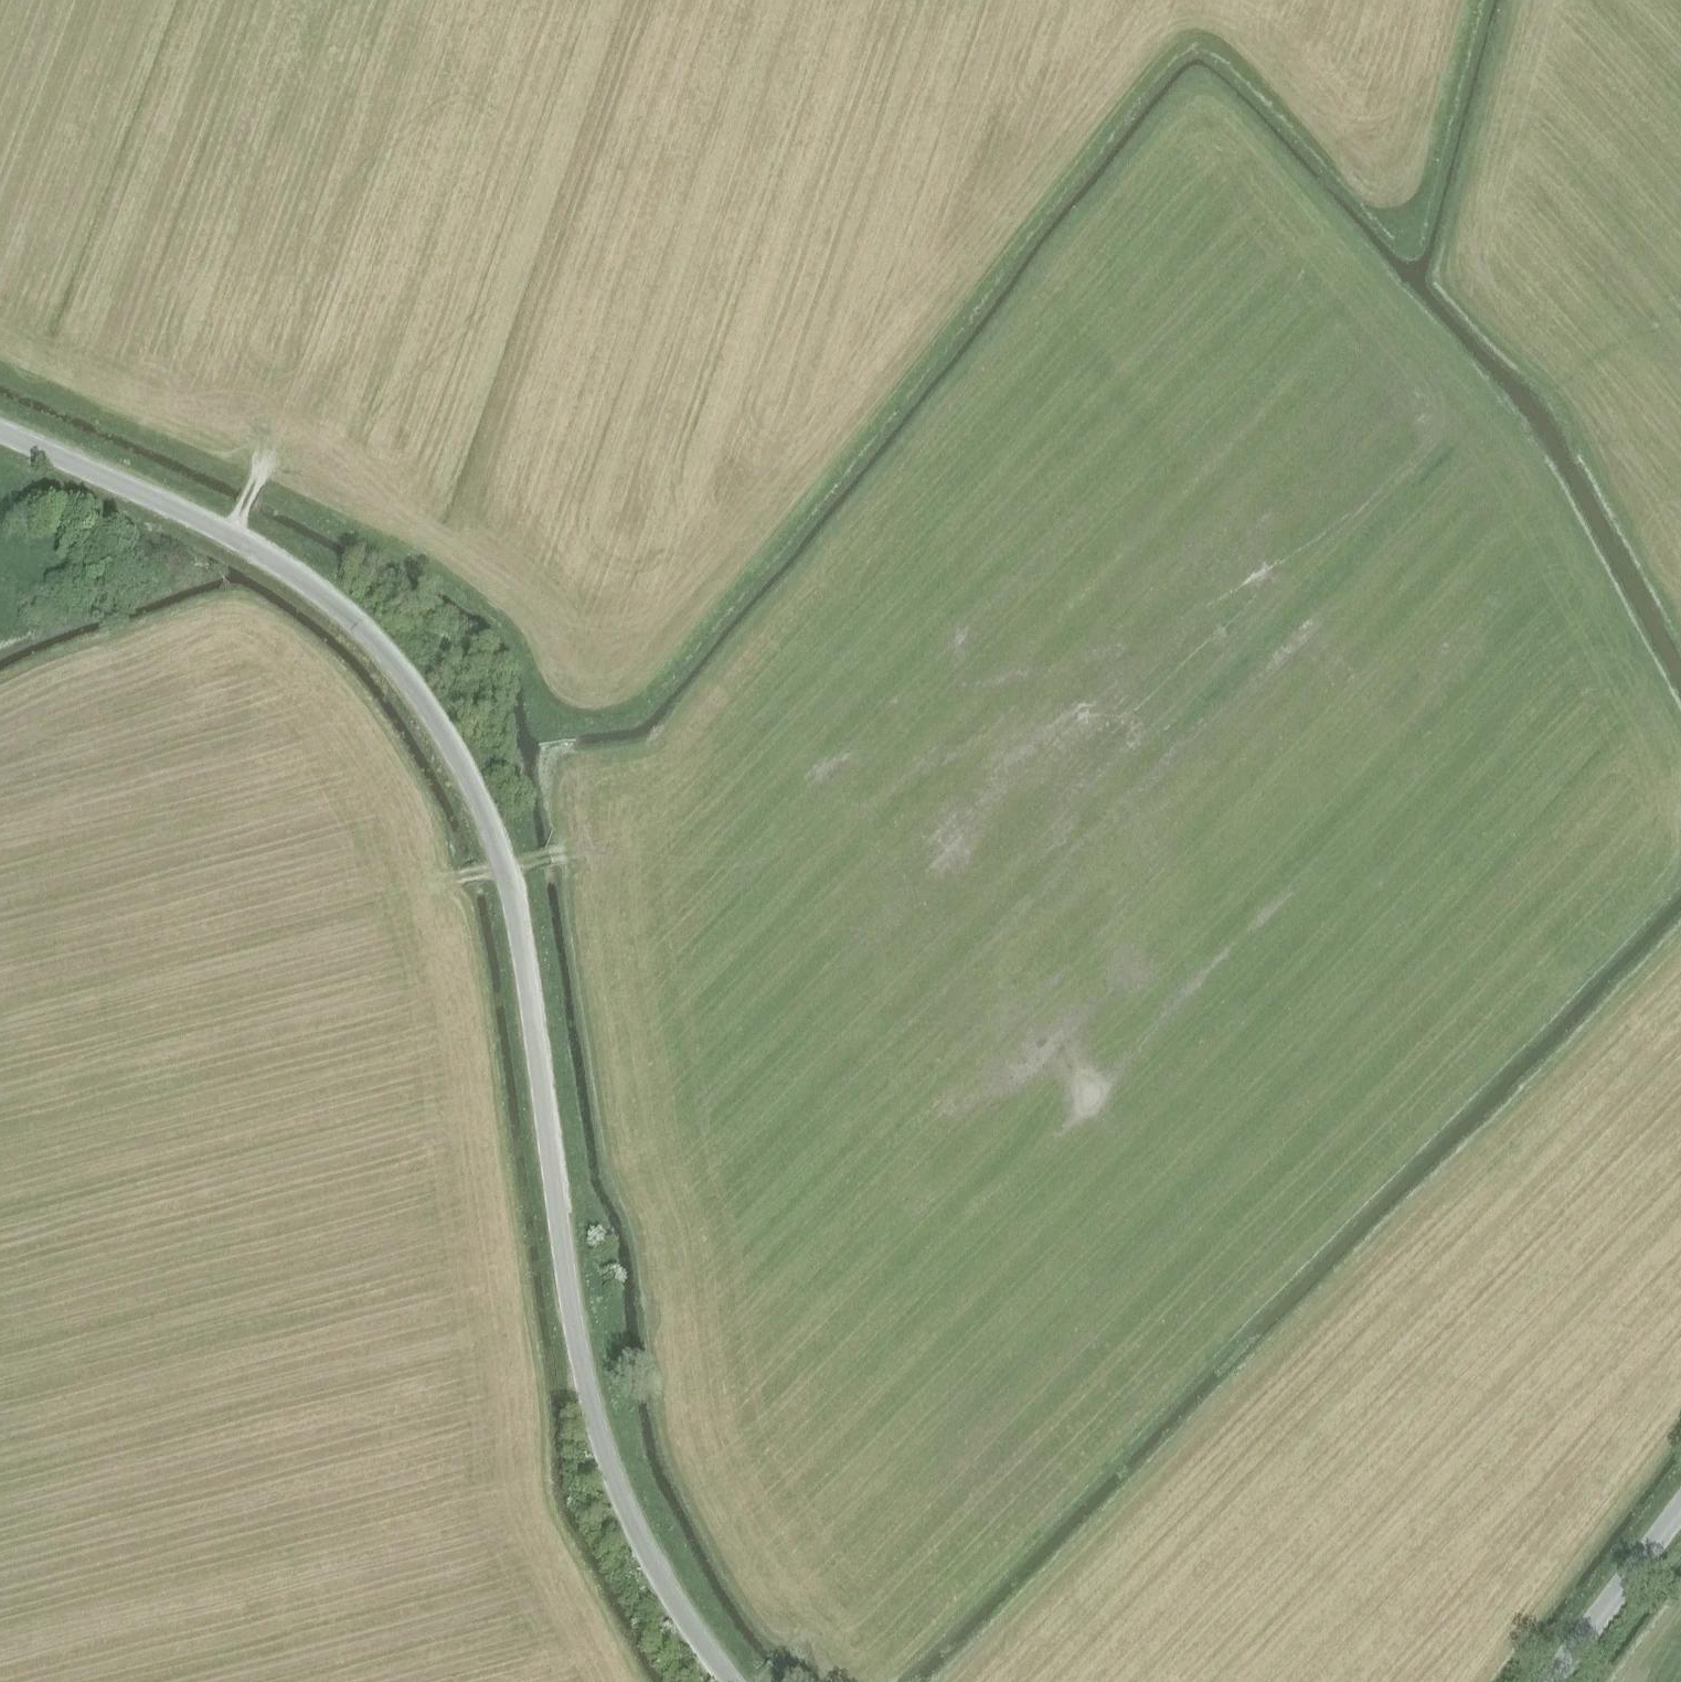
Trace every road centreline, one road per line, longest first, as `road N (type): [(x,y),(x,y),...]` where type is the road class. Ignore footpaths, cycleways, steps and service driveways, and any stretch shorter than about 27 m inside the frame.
road 1 (tertiary): [(730,1681),(651,1560),(607,1455),(575,1333),(516,918),(493,835),(447,740),(403,674),(338,606),(247,545),(0,432)]
road 2 (tertiary): [(1551,1681),(1680,1511)]

